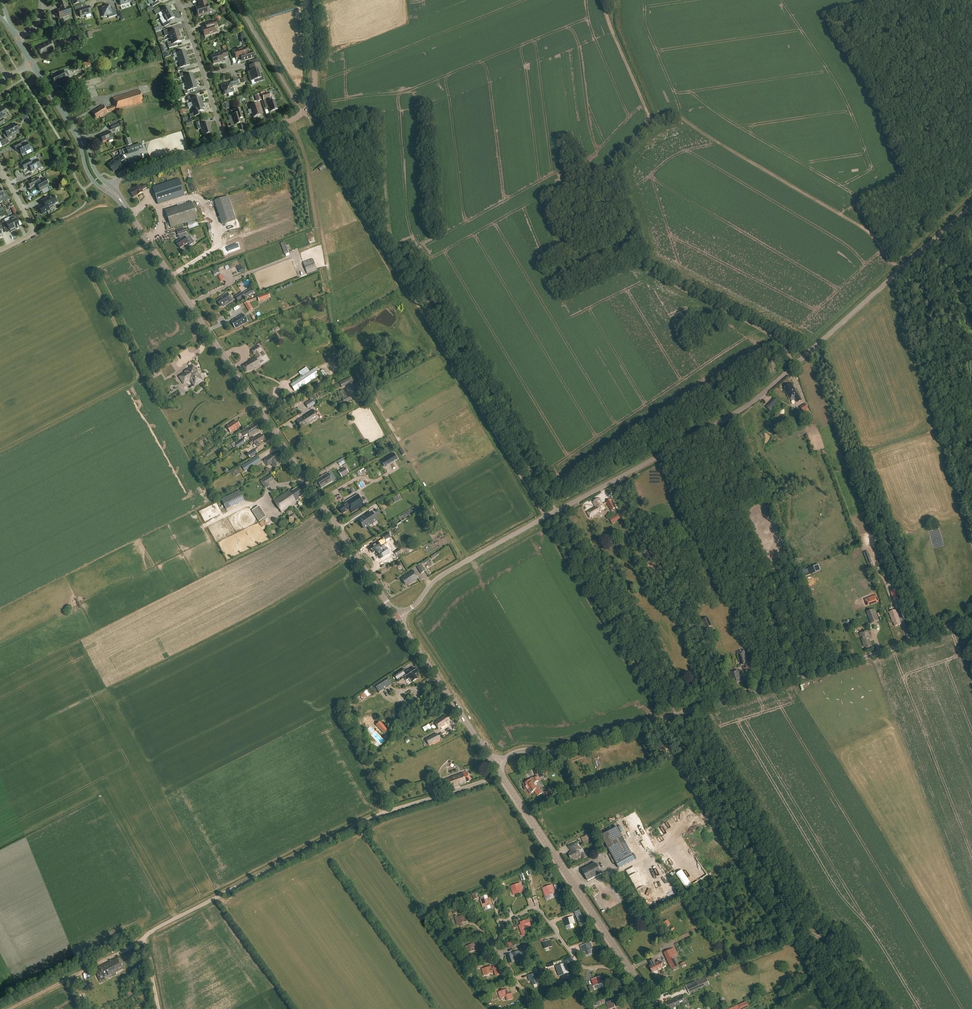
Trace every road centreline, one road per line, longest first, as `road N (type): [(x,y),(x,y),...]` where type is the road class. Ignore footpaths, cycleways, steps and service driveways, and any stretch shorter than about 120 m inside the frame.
road 1 (track): [(303,114),(843,1008)]
road 2 (unclassified): [(398,619),(437,578),(750,404),(971,205)]
road 3 (tertiary): [(398,619),(109,189)]
road 4 (unclassified): [(495,765),(523,750),(574,748),(971,620)]
road 5 (unclassified): [(143,940),(381,814),(502,775)]
road 6 (track): [(651,121),(613,163),(644,267),(769,333),(796,364)]
road 7 (track): [(151,244),(92,275),(137,381),(0,452)]
road 8 (track): [(651,121),(682,118),(868,231),(900,270)]
road 9 (tertiary): [(652,1003),(502,775)]
road 10 (track): [(158,1008),(143,940),(8,1008)]
road 11 (unclassified): [(225,143),(311,106),(307,0)]
road 12 (tertiary): [(495,765),(398,619)]
road 13 (track): [(605,0),(651,121)]
road 14 (unclassified): [(109,189),(126,174),(225,143)]

